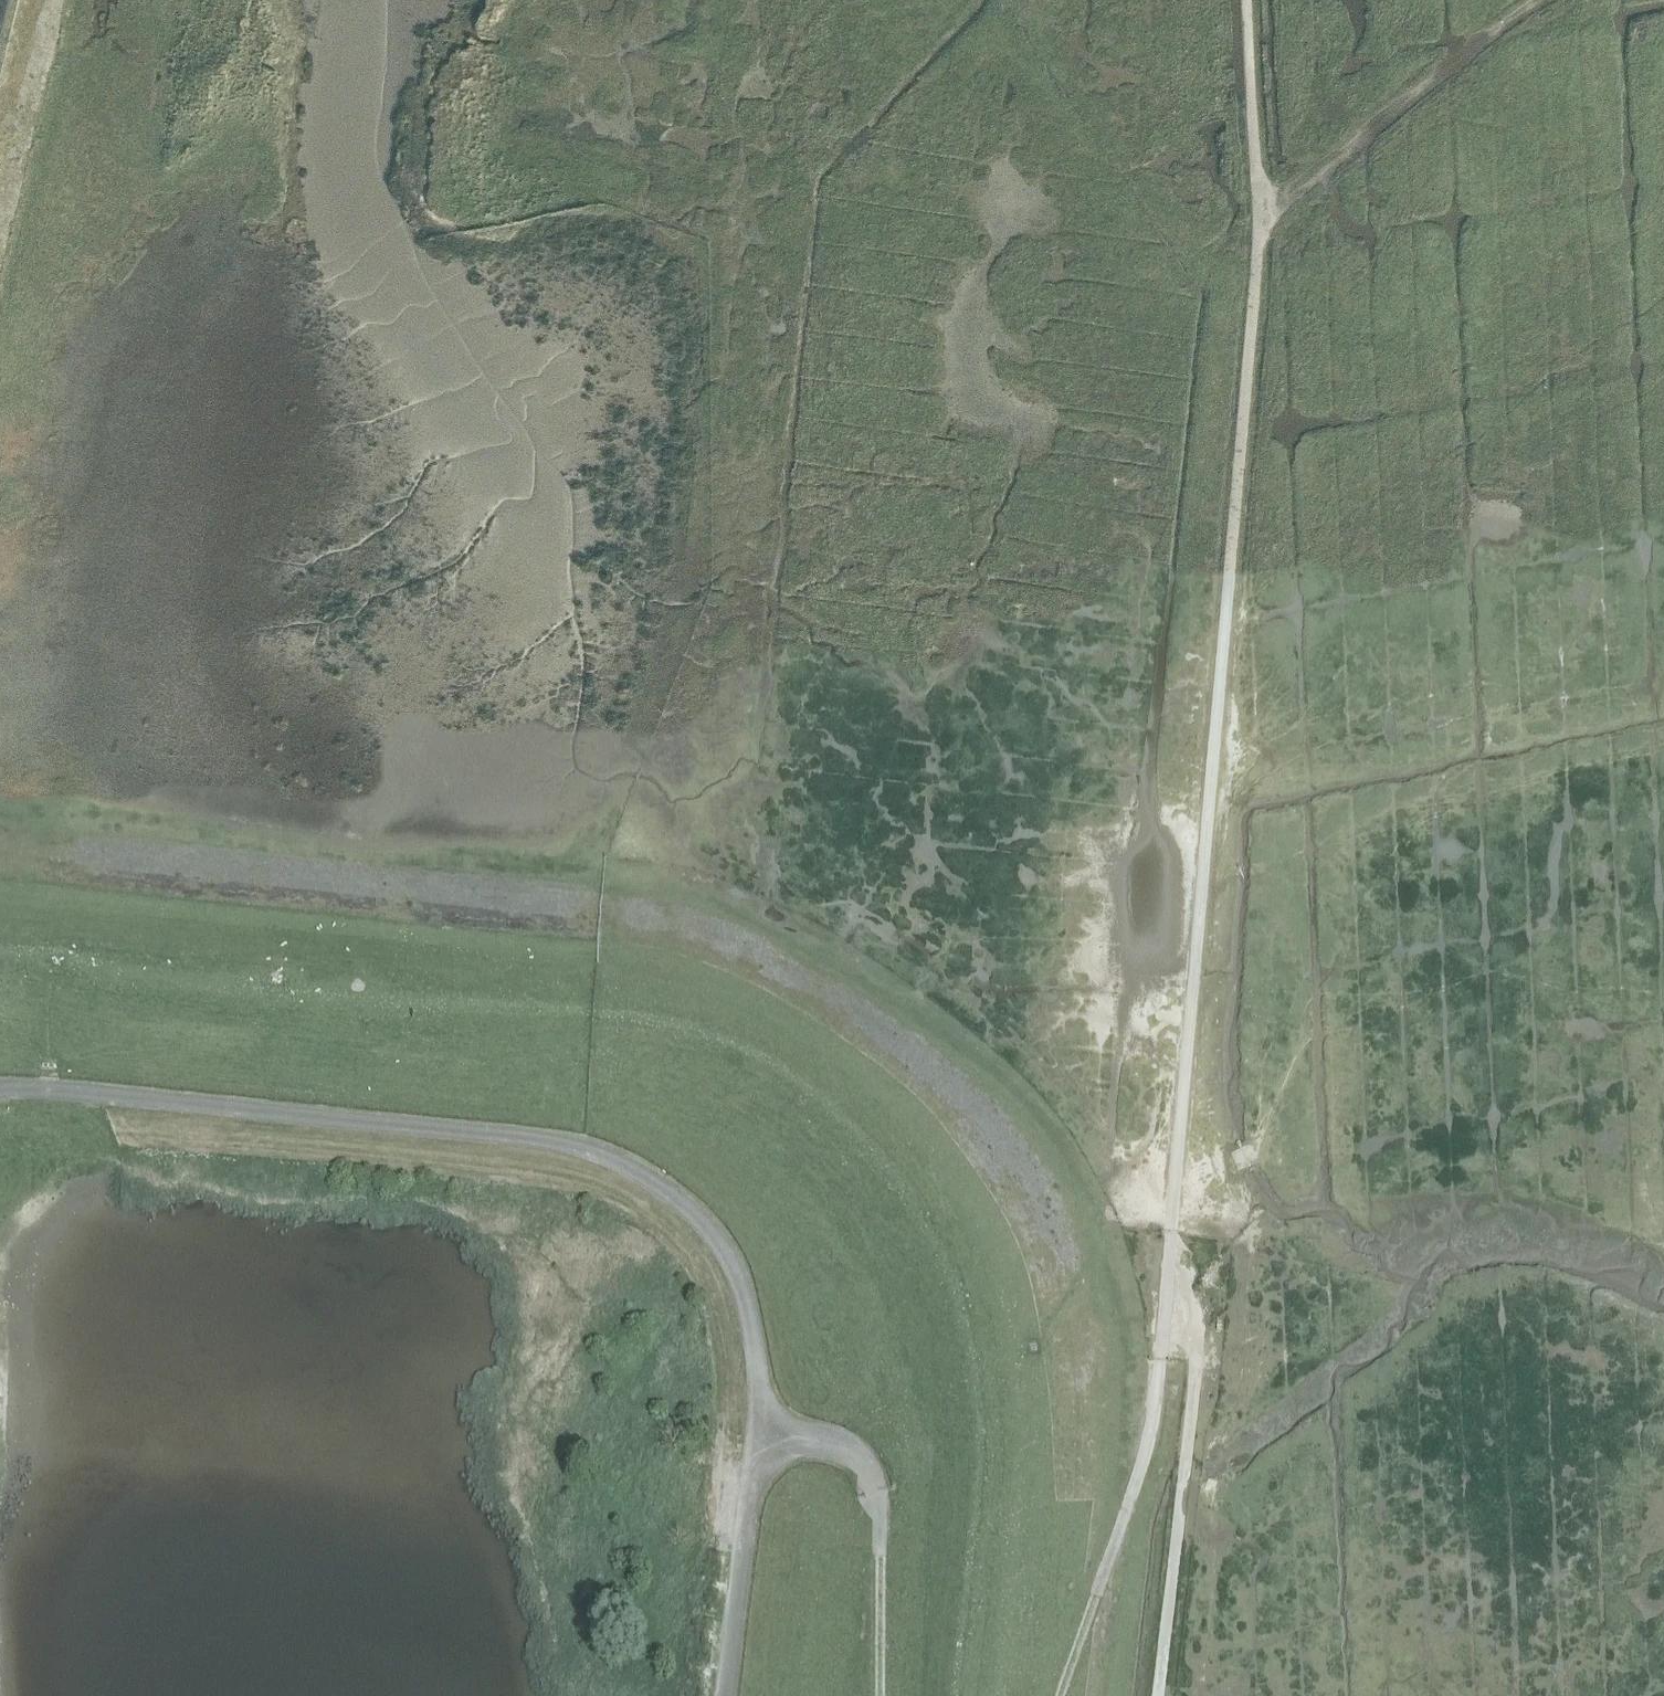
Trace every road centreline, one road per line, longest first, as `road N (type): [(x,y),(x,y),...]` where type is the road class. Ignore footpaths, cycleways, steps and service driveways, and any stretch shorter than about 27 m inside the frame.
road 1 (track): [(1165,1333),(1260,243),(1250,0)]
road 2 (track): [(1261,208),(1541,0)]

